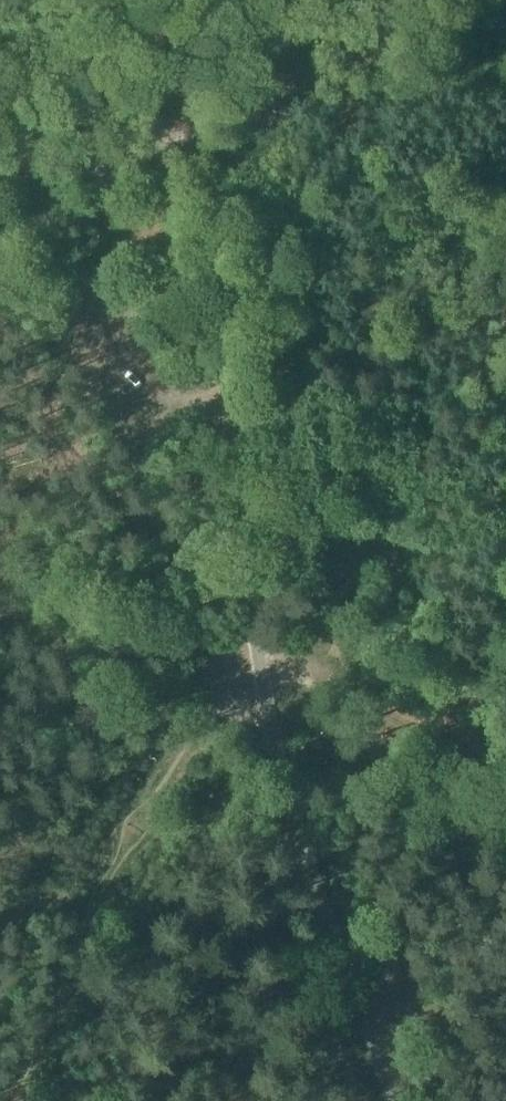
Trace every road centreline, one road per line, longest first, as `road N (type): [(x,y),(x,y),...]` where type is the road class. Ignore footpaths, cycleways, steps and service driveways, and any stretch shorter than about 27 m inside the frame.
road 1 (unclassified): [(180,0),(223,208),(248,579),(281,769),(335,947),(401,1100)]
road 2 (track): [(3,1100),(93,879),(210,718),(240,694),(258,652),(301,642),(367,566),(505,493)]
road 3 (track): [(200,89),(451,3)]
road 4 (track): [(359,709),(505,777)]

